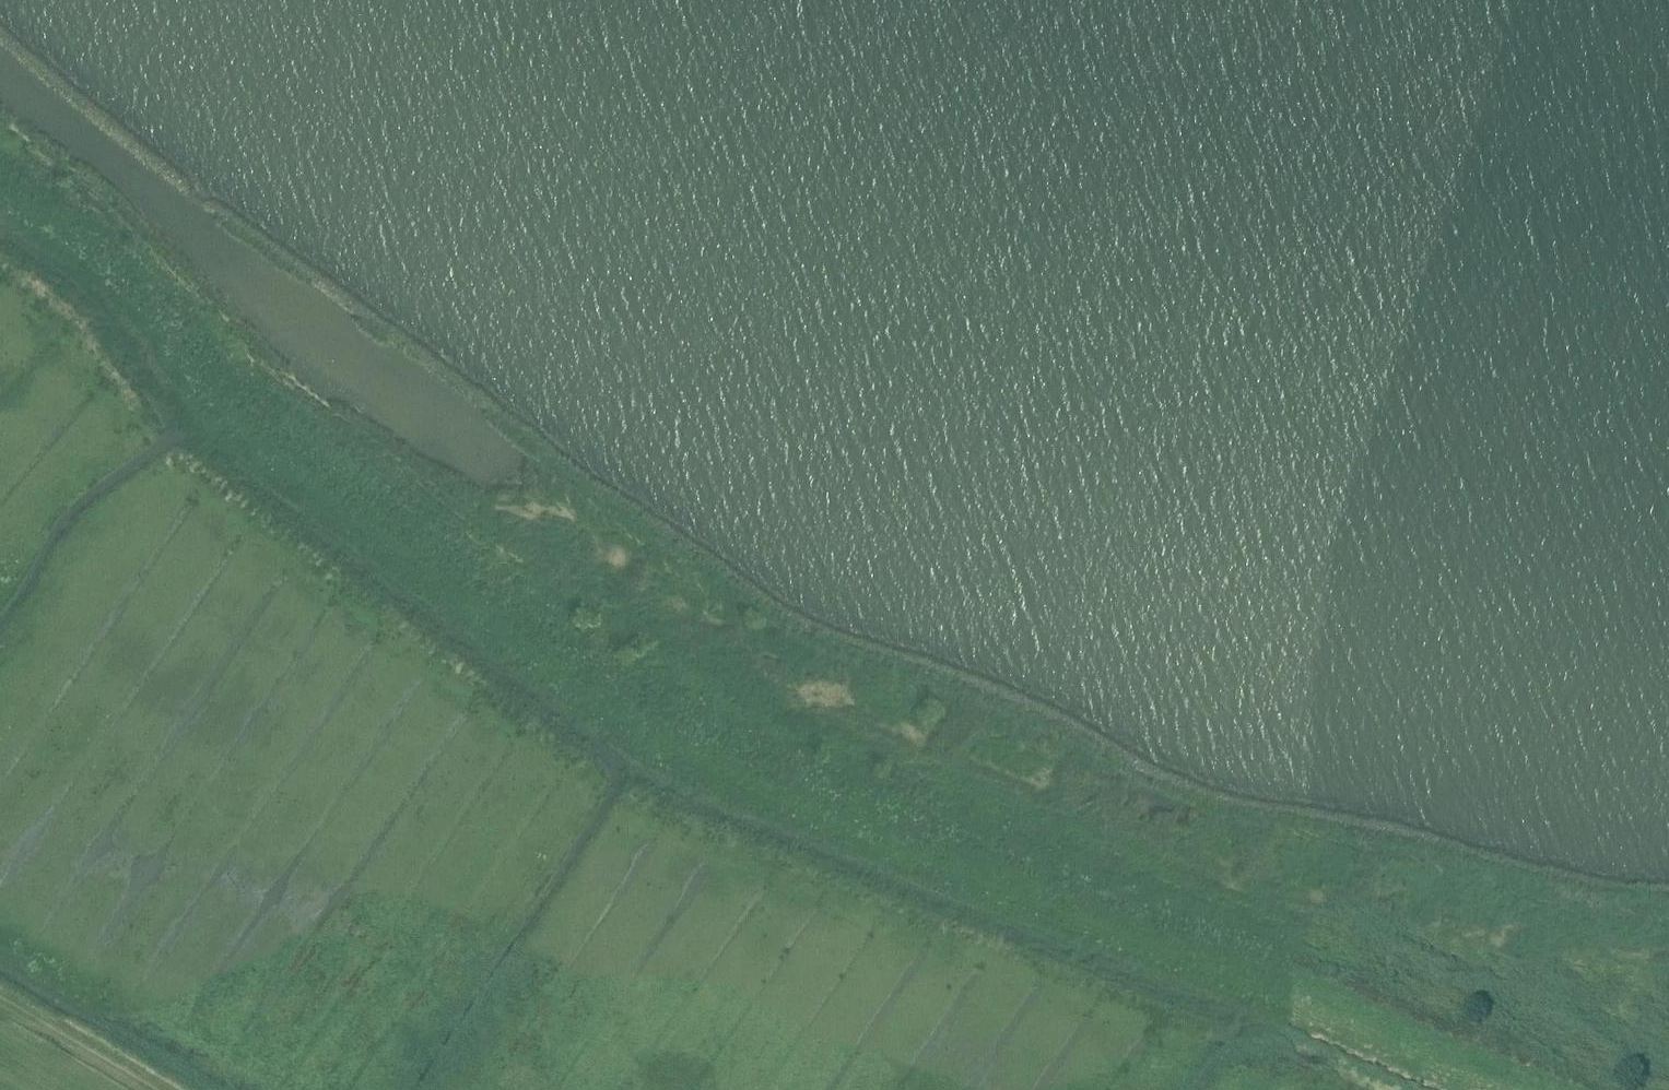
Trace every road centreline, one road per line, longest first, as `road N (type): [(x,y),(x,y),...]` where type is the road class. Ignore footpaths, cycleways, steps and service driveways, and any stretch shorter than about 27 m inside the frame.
road 1 (track): [(0,1017),(129,1089)]

